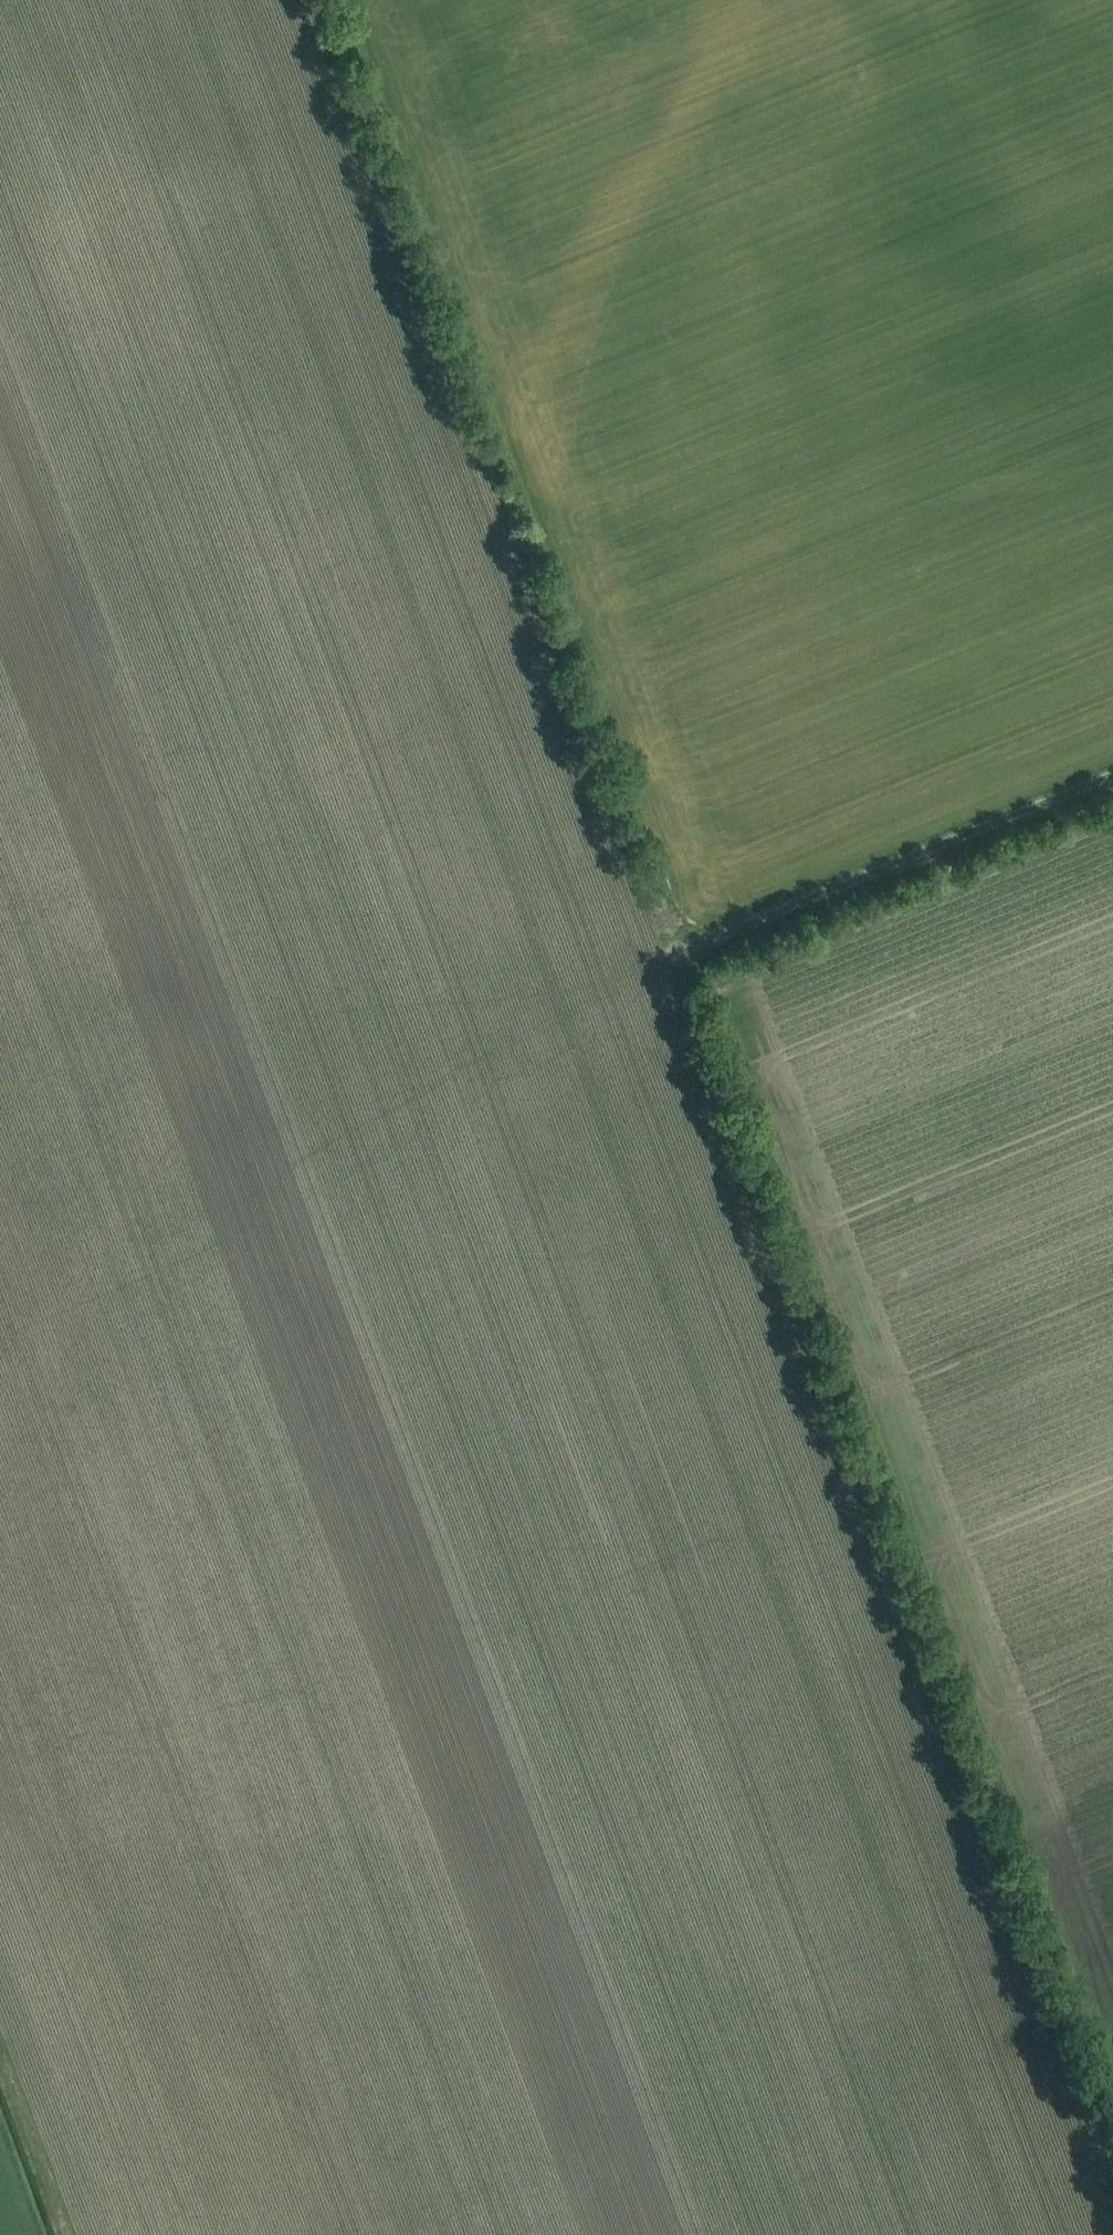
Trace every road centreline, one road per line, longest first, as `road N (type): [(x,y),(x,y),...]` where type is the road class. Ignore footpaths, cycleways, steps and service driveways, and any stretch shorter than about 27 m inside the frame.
road 1 (track): [(1112,774),(660,957)]
road 2 (track): [(62,2234),(0,2065)]

